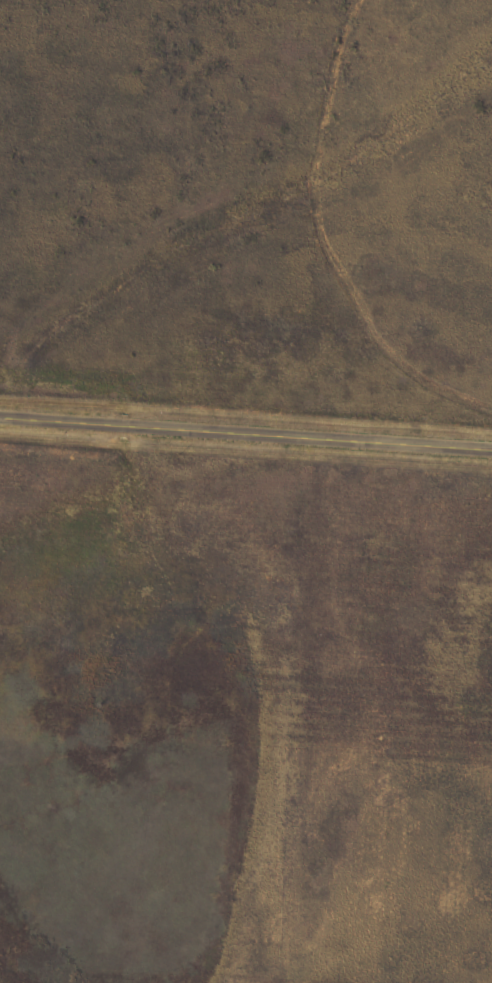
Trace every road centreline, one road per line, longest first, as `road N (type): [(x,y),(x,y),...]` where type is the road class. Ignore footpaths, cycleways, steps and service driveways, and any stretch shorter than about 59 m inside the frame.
road 1 (secondary): [(0,417),(491,449)]

